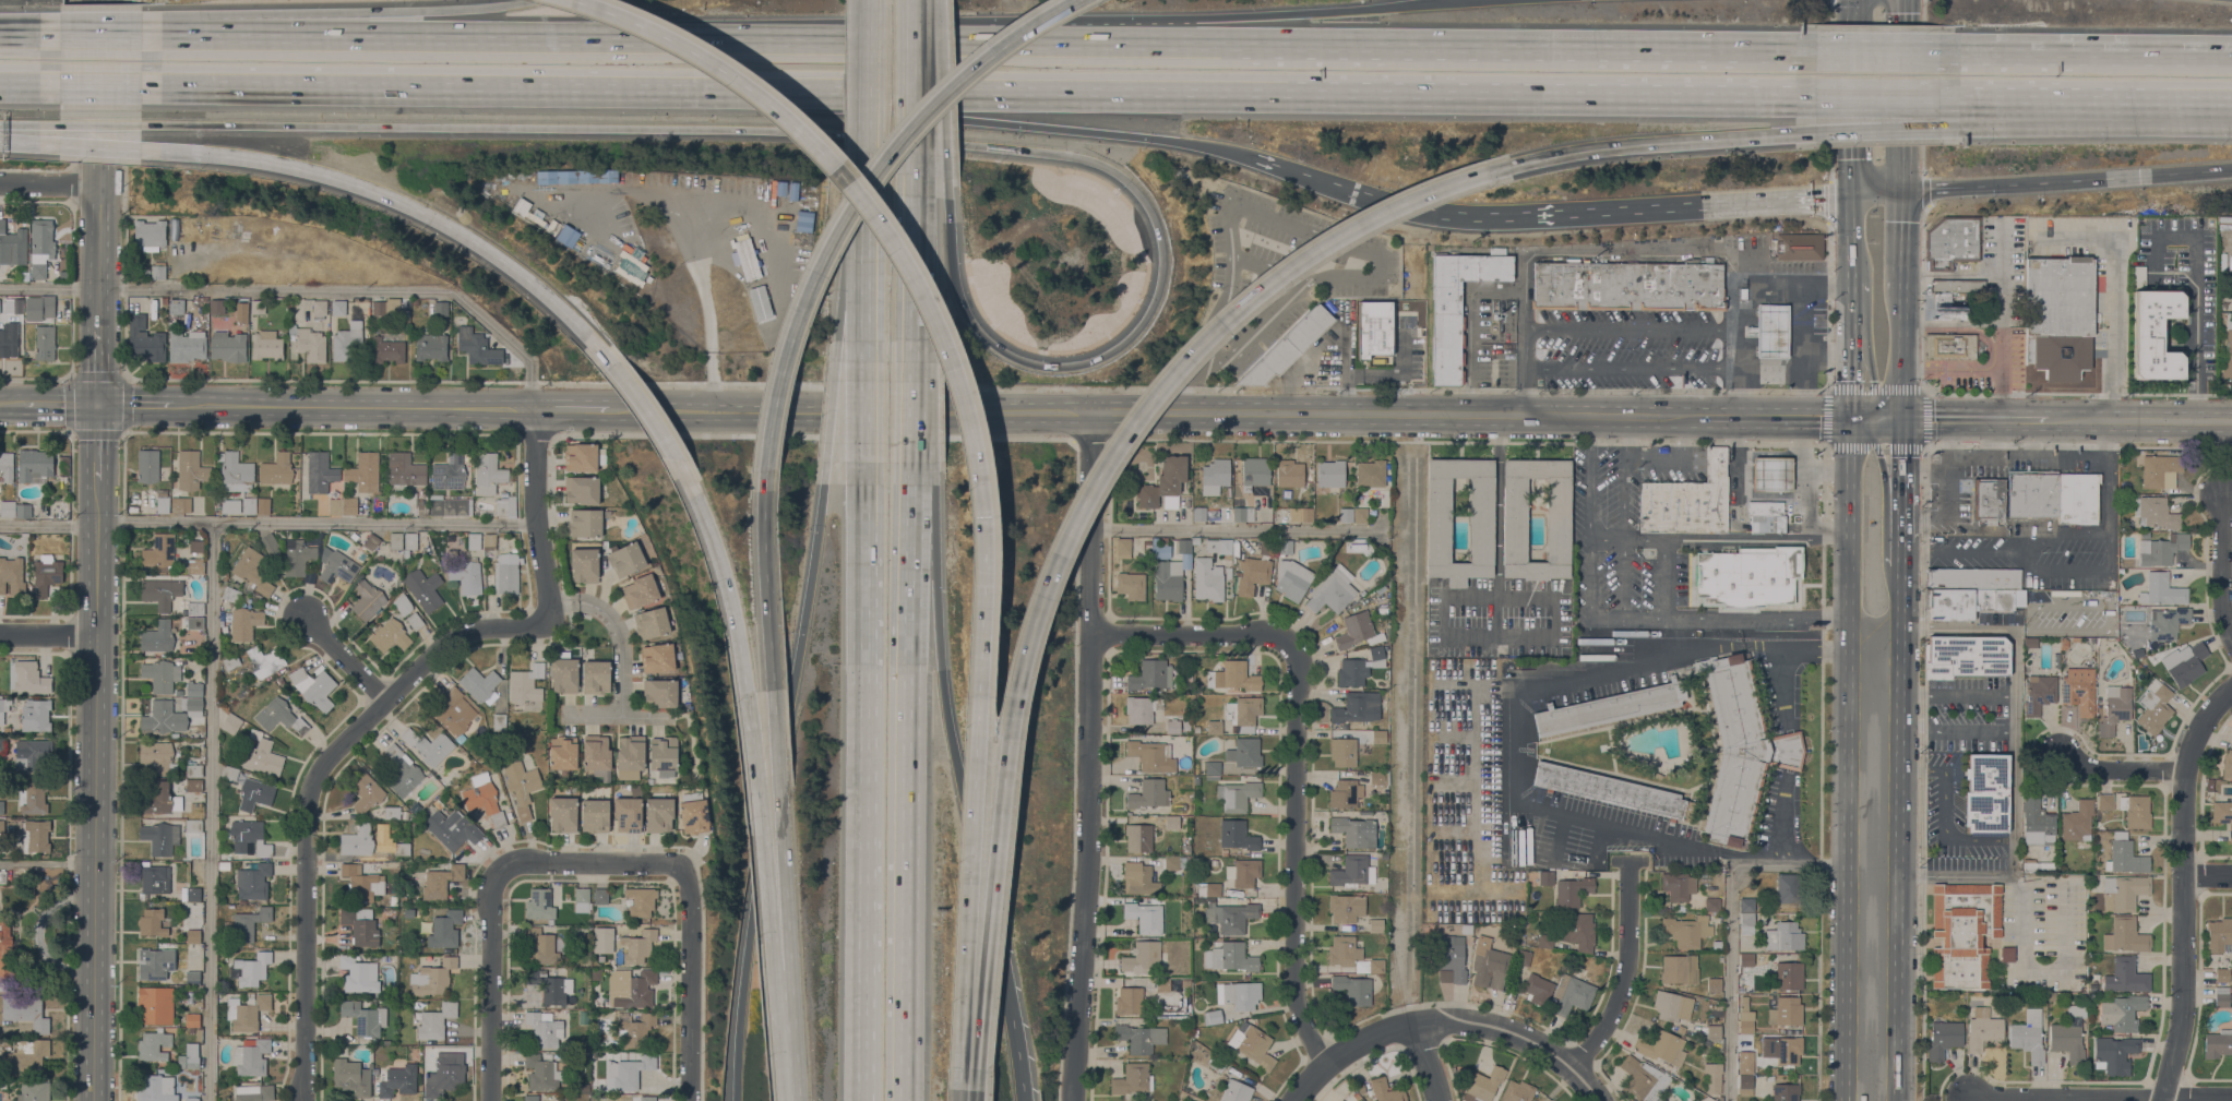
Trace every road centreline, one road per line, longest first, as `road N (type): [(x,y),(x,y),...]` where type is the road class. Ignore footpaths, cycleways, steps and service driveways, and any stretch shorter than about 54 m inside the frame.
road 1 (motorway): [(297,127),(759,130),(1072,156),(1120,176),(1155,219),(1162,261),(1153,306),(1124,343),(1087,363),(1055,367),(1007,355),(962,306),(947,200)]
road 2 (motorway): [(708,92),(1910,97)]
road 3 (motorway): [(1280,43),(223,33)]
road 4 (secondary): [(1702,417),(944,411)]
road 5 (motorway): [(2036,49),(1280,43)]
road 6 (motorway): [(0,87),(708,92)]
road 7 (motorway): [(982,517),(948,356),(915,282),(850,186),(813,143),(717,68),(641,25),(570,0)]
road 8 (residential): [(1071,1100),(1088,860),(1093,411)]
road 9 (motorway): [(0,142),(231,157),(378,192),(477,243),(593,340)]
road 10 (secondary): [(98,479),(92,1100)]
road 11 (motorway): [(1058,558),(1131,426),(1222,320),(1344,232),(1511,166)]
road 12 (motorway): [(1078,0),(976,67),(909,130),(848,214),(791,340),(764,492)]
road 13 (motorway): [(866,522),(861,1100)]
road 14 (motorway): [(708,92),(1117,132),(1242,154)]
road 15 (motorway): [(905,1100),(909,582)]
road 16 (primary): [(1849,607),(1845,1100)]
road 17 (primary): [(1895,1100),(1898,621)]
road 18 (motorway): [(764,492),(791,970)]
road 19 (motorway): [(1438,0),(962,41)]
road 20 (residential): [(1328,1064),(1297,997),(1297,670),(1284,638)]
road 21 (residential): [(305,1100),(311,791),(325,763),(386,702)]
road 22 (residential): [(2163,1100),(2184,1024),(2186,770),(2204,727),(2231,695)]
road 23 (residential): [(491,1100),(488,910),(508,871),(521,864),(687,870)]
road 24 (secondary): [(532,410),(174,406)]
road 25 (motorway): [(1008,1019),(941,669)]
road 26 (motorway): [(1525,215),(1851,193)]
road 27 (motorway): [(1910,97),(2231,103)]
road 28 (motorway): [(1903,191),(2216,169)]
road 29 (motorway): [(970,1036),(1008,739)]
road 30 (motorway): [(970,1036),(977,737)]
road 31 (motorway): [(0,134),(297,127)]
road 32 (motorway): [(505,5),(223,33)]
road 33 (motorway): [(747,693),(791,970)]
road 34 (primary): [(1852,146),(1852,419)]
road 35 (motorway): [(911,464),(915,195)]
road 36 (residential): [(2231,1099),(1968,1099)]
road 37 (motorway): [(1511,166),(1611,147),(1769,135)]
road 38 (residential): [(690,1100),(687,870)]
road 39 (residential): [(1572,1068),(1619,995),(1626,858)]
road 40 (motorway): [(223,33),(0,32)]
road 41 (motorway): [(977,737),(982,517)]
road 42 (motorway): [(689,482),(728,593),(747,693)]
road 43 (motorway): [(866,309),(866,522)]
road 44 (secondary): [(820,411),(610,411)]
road 45 (motorway): [(866,309),(821,513)]
road 46 (tertiary): [(1600,1100),(1530,1039),(1466,1020),(1417,1022)]
road 47 (primary): [(1851,236),(1862,258),(1872,383),(1900,420)]
road 48 (motorway): [(2231,50),(2036,49)]
road 49 (residential): [(1284,638),(1091,633)]
road 50 (motorway): [(867,0),(866,191)]
road 51 (motorway): [(1008,739),(1025,647),(1058,558)]
road 52 (primary): [(1852,419),(1849,607)]
road 53 (secondary): [(2231,421),(2049,420)]
road 54 (motorway): [(750,929),(737,1100)]
road 55 (motorway): [(593,340),(689,482)]
road 56 (motorway): [(821,513),(793,682)]
road 57 (secondary): [(99,331),(102,164)]
road 58 (motorway): [(1365,192),(1442,212),(1525,215)]
road 59 (motorway): [(947,200),(944,132),(915,55)]
road 60 (secondary): [(1852,419),(1702,417)]
road 61 (secondary): [(2049,420),(1900,420)]
road 62 (motorway): [(1769,135),(1910,97)]
road 63 (residential): [(573,602),(601,611),(622,635),(623,717)]
road 64 (primary): [(1899,547),(1886,527),(1876,447),(1852,419)]
road 65 (motorway): [(915,195),(915,55)]
road 66 (residential): [(2231,633),(2222,614),(2222,496)]
road 67 (primary): [(1900,420),(1902,289)]
road 68 (residential): [(2186,770),(2078,770),(2061,758)]
road 69 (motorway): [(1242,154),(1365,192)]
road 70 (primary): [(1899,547),(1900,420)]

